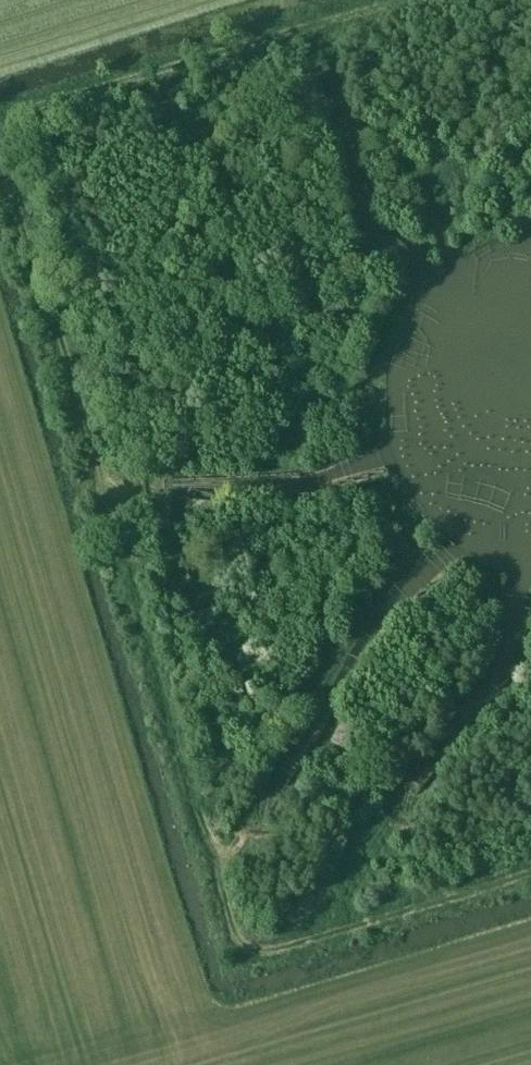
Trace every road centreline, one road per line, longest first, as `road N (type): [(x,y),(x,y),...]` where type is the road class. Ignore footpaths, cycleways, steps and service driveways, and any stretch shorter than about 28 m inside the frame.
road 1 (track): [(0,150),(234,947),(267,953),(530,874)]
road 2 (track): [(390,0),(52,99),(18,112),(0,135)]

